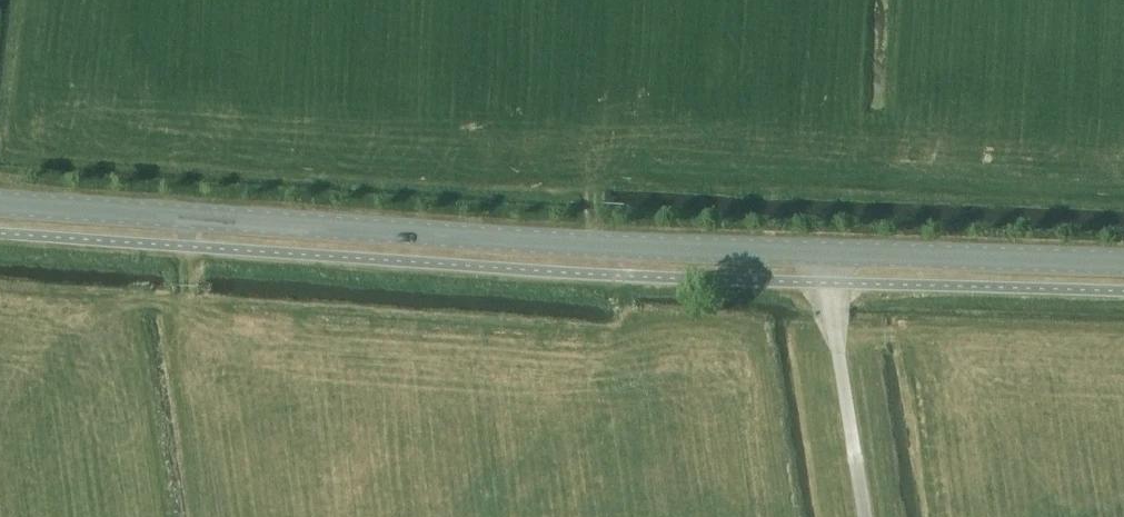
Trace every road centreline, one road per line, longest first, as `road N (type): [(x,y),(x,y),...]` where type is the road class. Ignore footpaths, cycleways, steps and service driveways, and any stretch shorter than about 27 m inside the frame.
road 1 (secondary): [(1123,262),(518,239),(0,204)]

